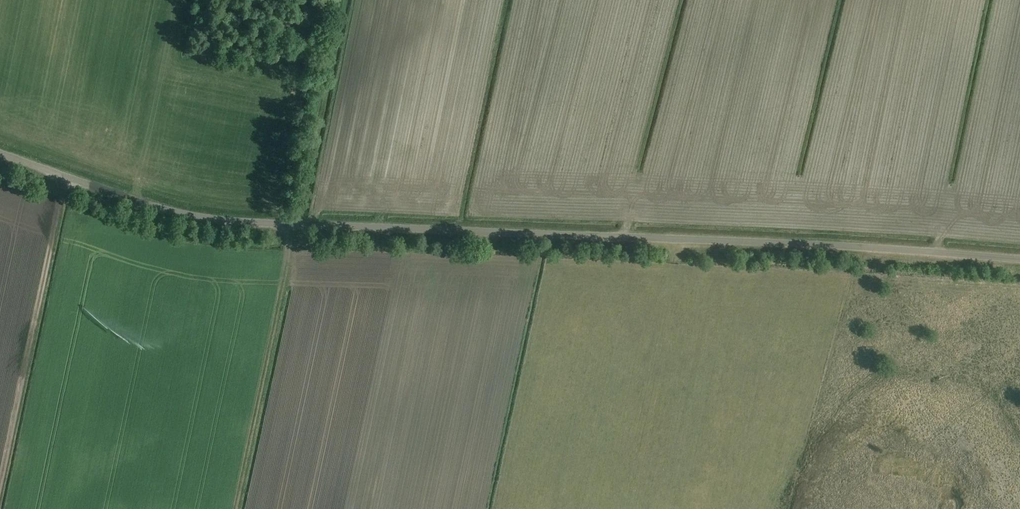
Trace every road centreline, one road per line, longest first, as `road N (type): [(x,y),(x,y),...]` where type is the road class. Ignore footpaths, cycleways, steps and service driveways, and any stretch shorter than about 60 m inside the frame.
road 1 (unclassified): [(862,246),(214,219),(158,208),(0,153)]
road 2 (track): [(0,500),(68,177)]
road 3 (track): [(293,223),(233,508)]
road 4 (unclassified): [(862,246),(1019,259)]

